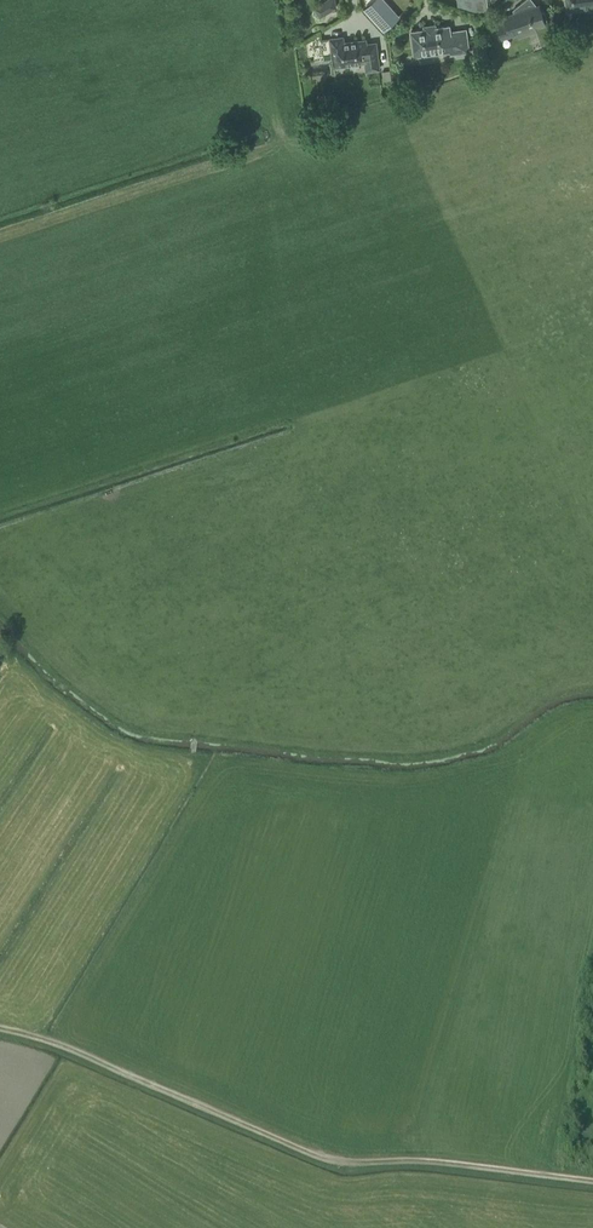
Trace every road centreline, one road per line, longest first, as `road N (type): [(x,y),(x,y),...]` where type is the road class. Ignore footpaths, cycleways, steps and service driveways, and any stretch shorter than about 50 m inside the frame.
road 1 (track): [(592,1180),(312,1153),(0,1027)]

